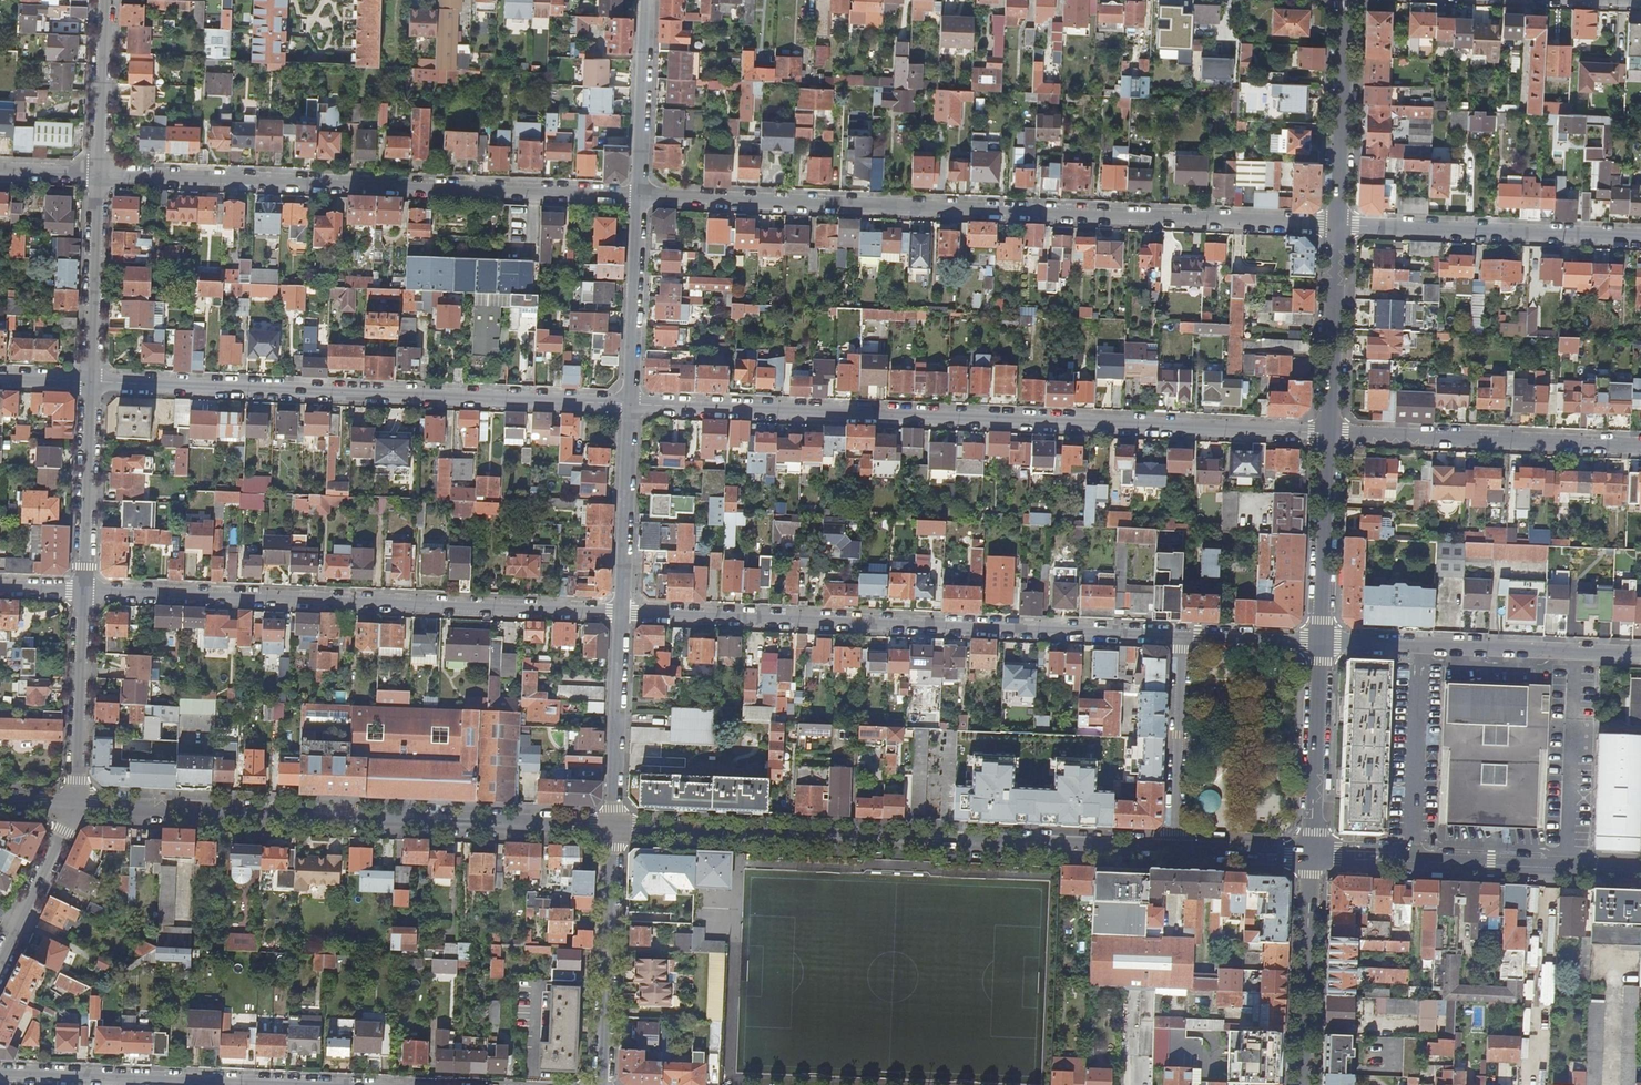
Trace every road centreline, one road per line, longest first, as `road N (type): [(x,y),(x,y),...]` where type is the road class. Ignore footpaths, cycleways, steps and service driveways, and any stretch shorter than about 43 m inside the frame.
road 1 (residential): [(631,404),(1329,434)]
road 2 (residential): [(641,196),(1336,224)]
road 3 (residential): [(1180,638),(622,614)]
road 4 (tertiary): [(613,830),(1169,853)]
road 5 (residential): [(101,174),(641,196)]
road 6 (residential): [(91,382),(631,404)]
road 7 (tertiary): [(74,805),(613,830)]
road 8 (residential): [(622,614),(84,591)]
road 9 (tertiary): [(1311,857),(1640,871)]
road 10 (residential): [(325,1084),(0,1070)]
road 11 (residential): [(1321,642),(1640,655)]
road 12 (residential): [(1329,434),(1640,446)]
road 13 (residential): [(1336,224),(1640,237)]
road 14 (residential): [(613,830),(604,1084)]
road 15 (residential): [(1311,857),(1301,1084)]
road 16 (residential): [(1345,0),(1336,224)]
road 17 (residential): [(622,614),(613,830)]
road 18 (residential): [(1180,638),(1169,853)]
road 19 (residential): [(1321,642),(1311,857)]
road 20 (residential): [(74,805),(84,591)]
road 21 (residential): [(631,404),(622,614)]
road 22 (residential): [(1336,224),(1329,434)]
road 23 (residential): [(84,591),(91,382)]
road 24 (residential): [(91,382),(101,174)]
road 25 (residential): [(641,196),(631,404)]
road 26 (residential): [(1329,434),(1321,642)]
road 27 (residential): [(648,0),(641,196)]
road 28 (residential): [(0,964),(74,805)]
road 29 (residential): [(101,174),(106,0)]
road 30 (tertiary): [(1169,853),(1311,857)]
road 31 (residential): [(1321,642),(1180,638)]

